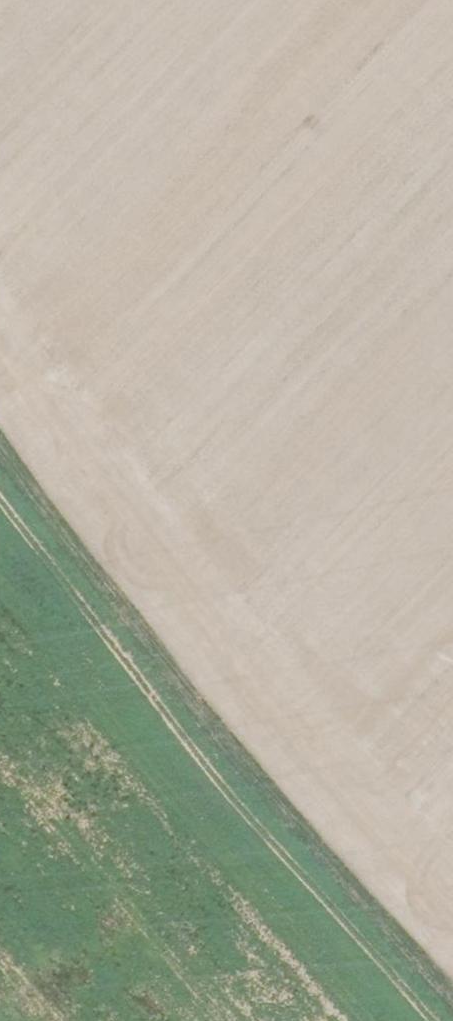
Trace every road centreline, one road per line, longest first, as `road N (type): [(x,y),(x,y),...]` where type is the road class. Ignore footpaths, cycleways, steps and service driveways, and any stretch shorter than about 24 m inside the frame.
road 1 (track): [(0,444),(315,859),(452,1019)]

